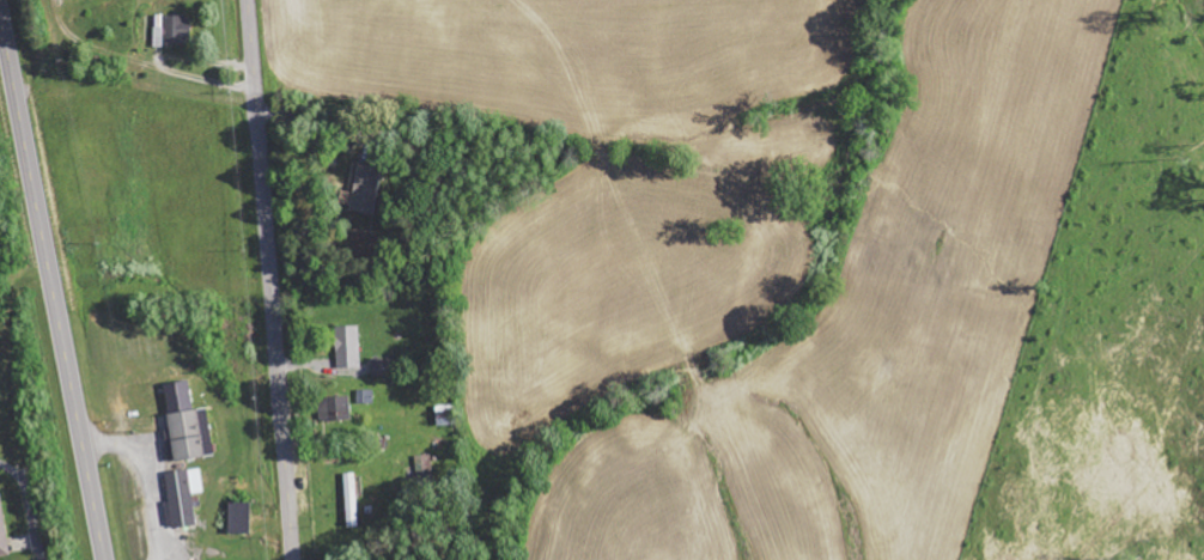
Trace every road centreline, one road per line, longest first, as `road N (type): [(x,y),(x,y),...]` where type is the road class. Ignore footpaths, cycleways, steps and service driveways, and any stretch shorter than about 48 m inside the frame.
road 1 (tertiary): [(295,559),(249,0)]
road 2 (trunk): [(104,559),(0,10)]

